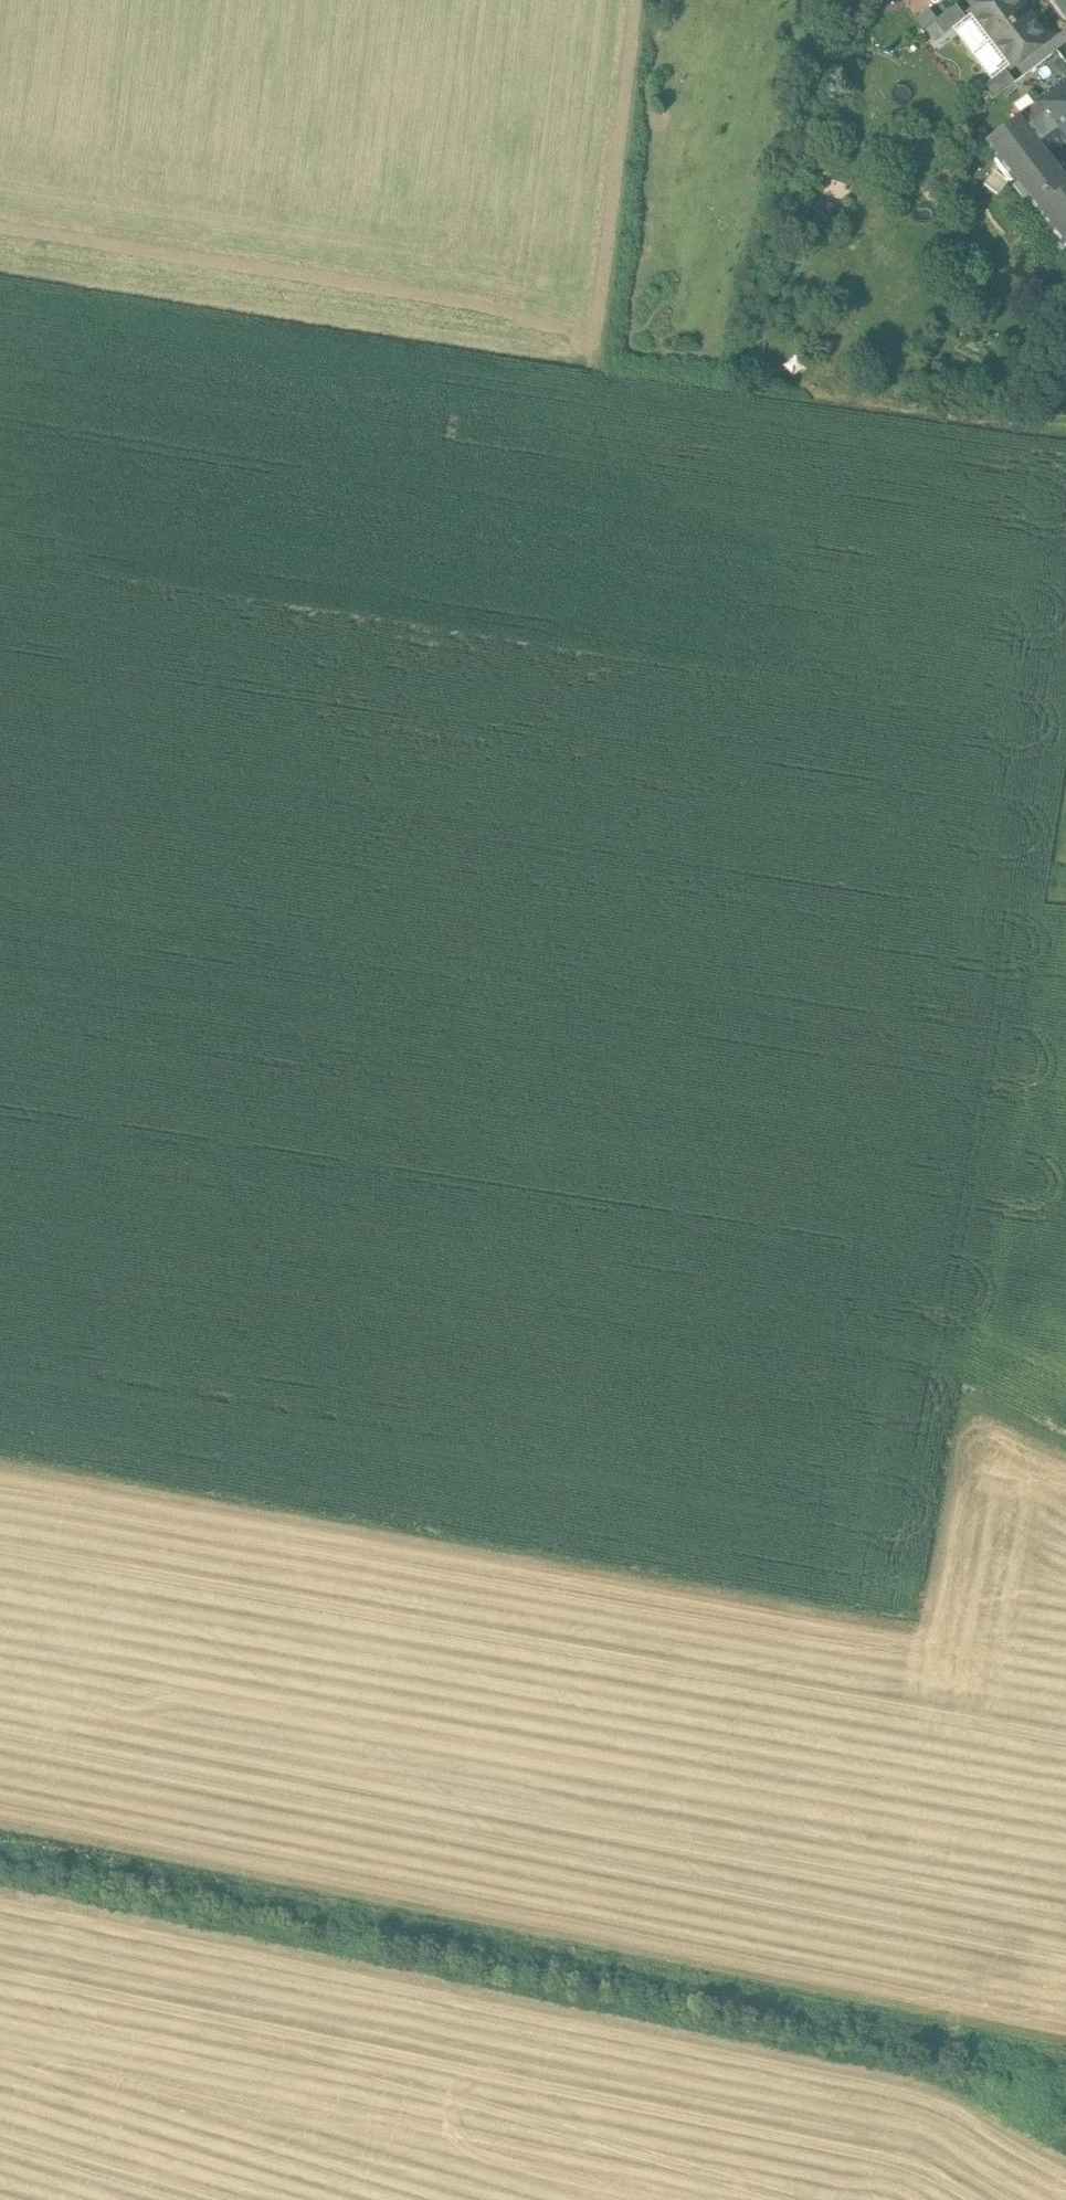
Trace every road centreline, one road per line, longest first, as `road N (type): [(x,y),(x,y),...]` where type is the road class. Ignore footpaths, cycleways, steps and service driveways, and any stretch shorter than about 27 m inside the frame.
road 1 (track): [(0,1850),(1065,2072)]

